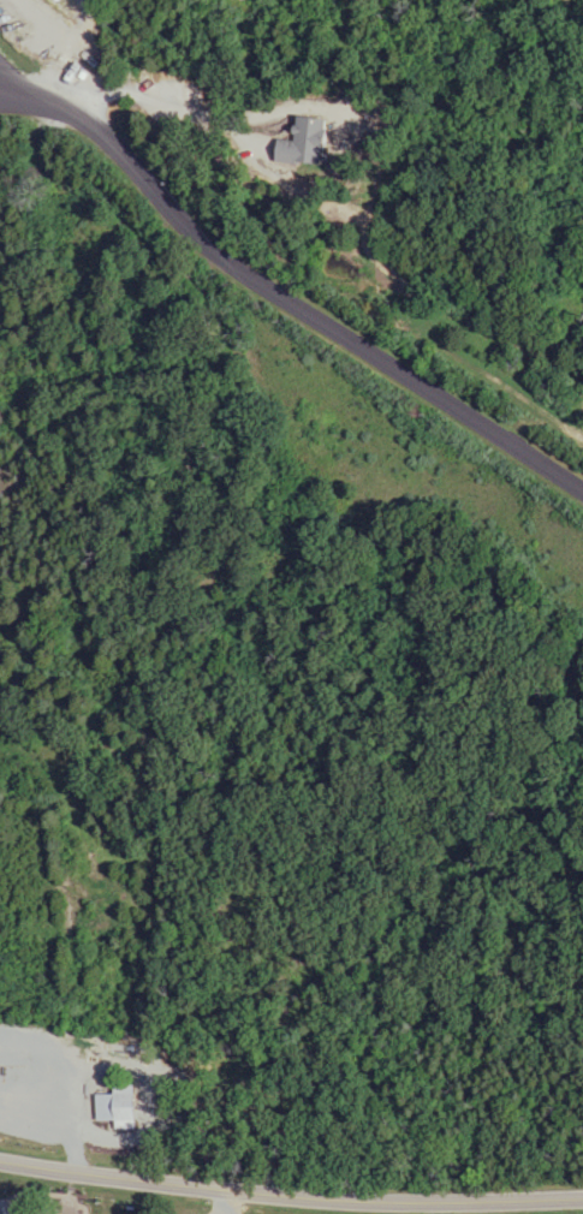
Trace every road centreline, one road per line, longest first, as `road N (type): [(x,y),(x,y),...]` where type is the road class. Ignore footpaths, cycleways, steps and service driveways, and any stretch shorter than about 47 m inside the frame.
road 1 (residential): [(0,95),(42,99),(93,120),(207,250),(582,489)]
road 2 (secondary): [(582,1199),(377,1202),(237,1194),(0,1162)]

